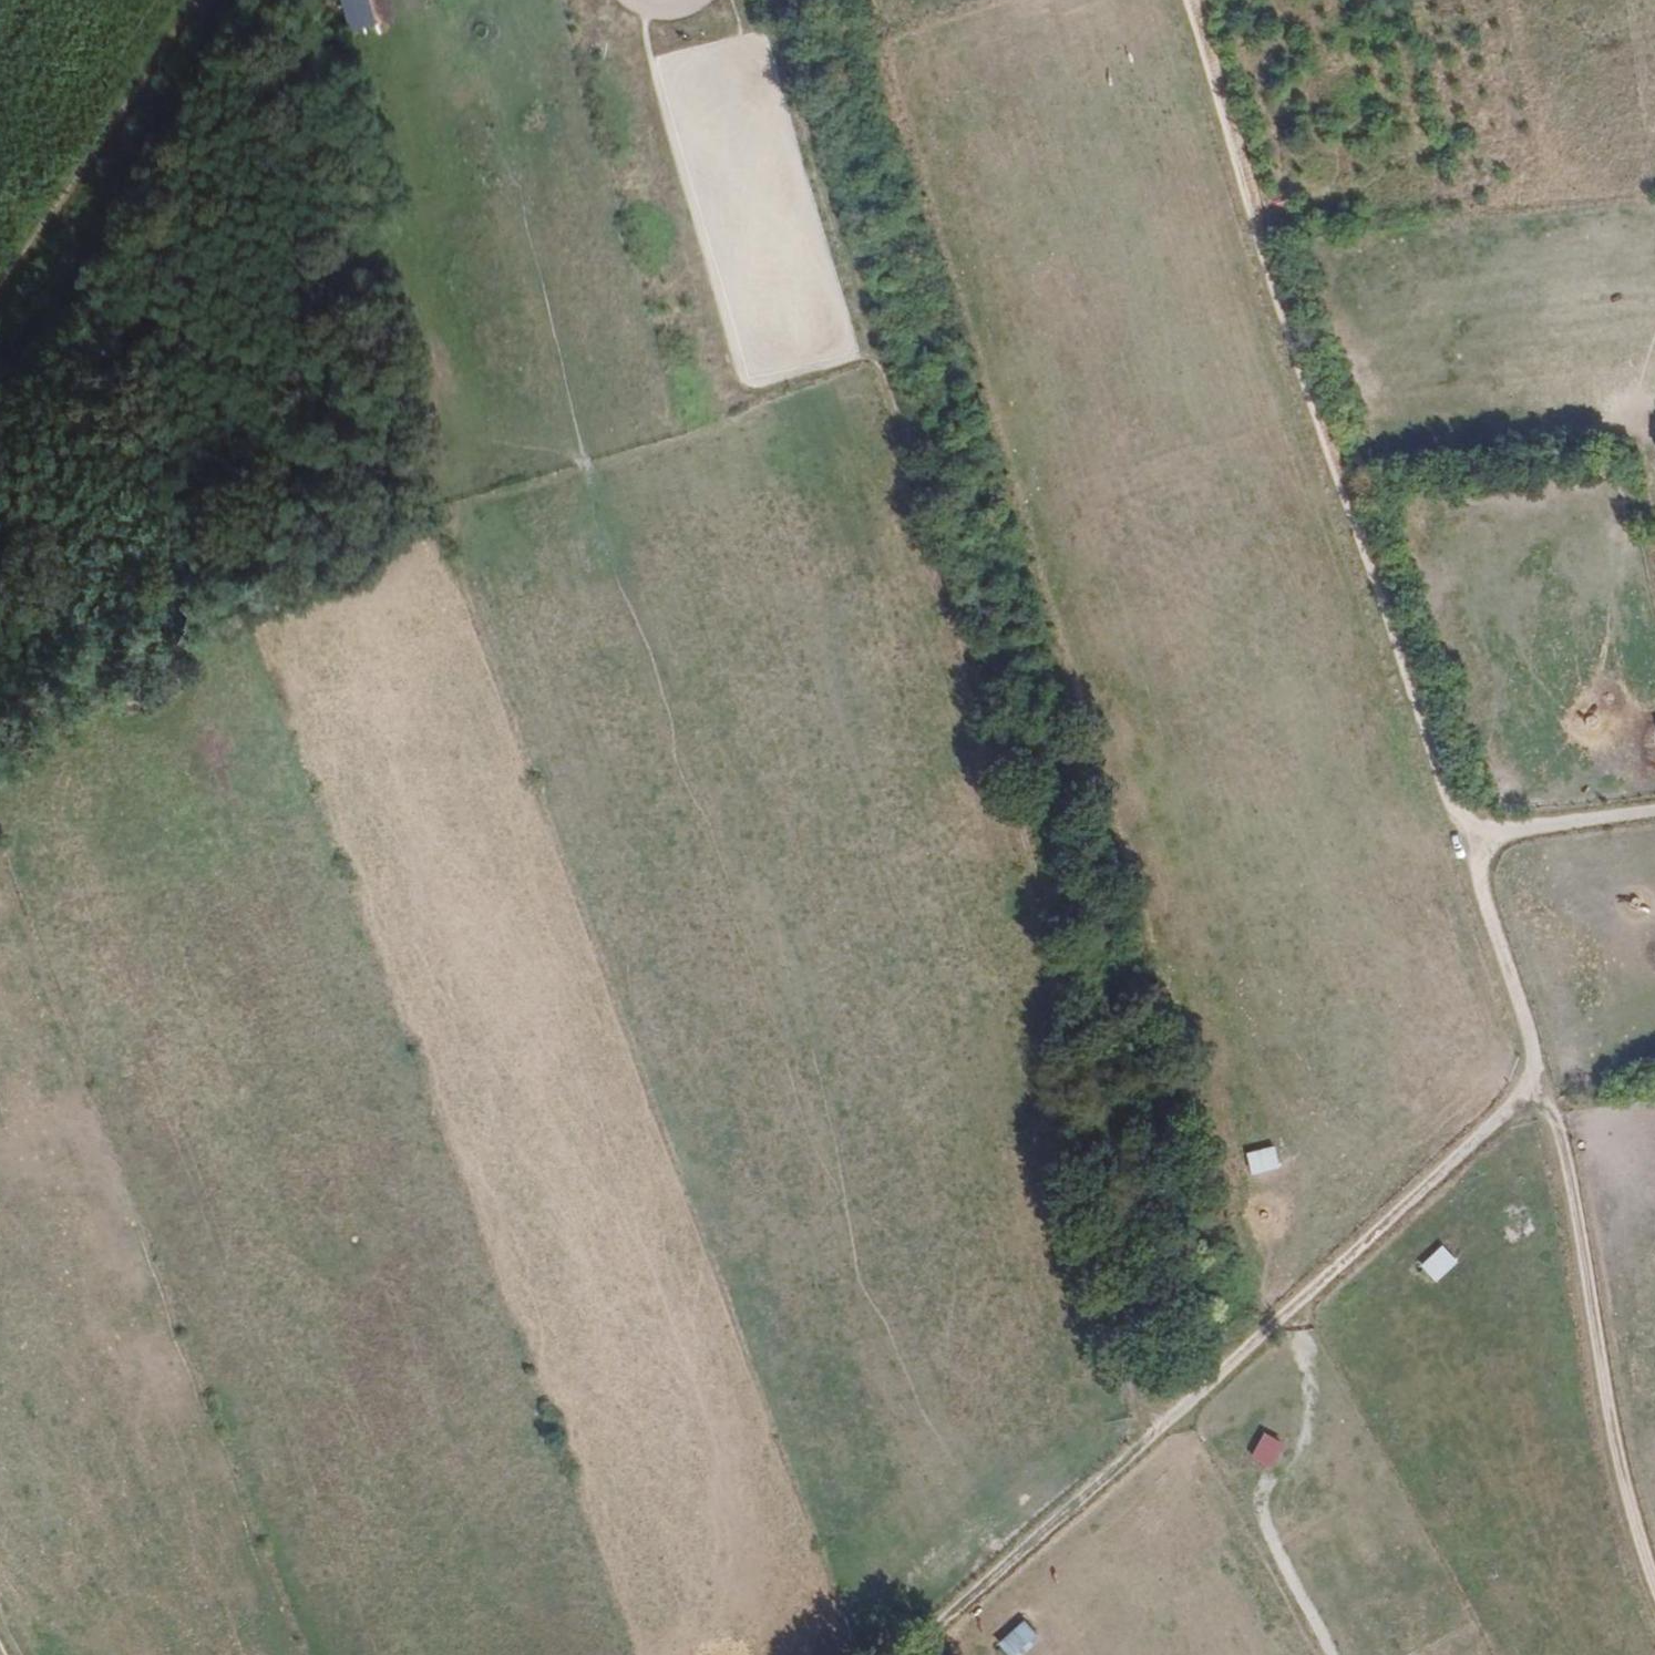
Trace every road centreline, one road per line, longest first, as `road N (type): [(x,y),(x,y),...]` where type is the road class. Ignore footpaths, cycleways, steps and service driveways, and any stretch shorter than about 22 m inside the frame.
road 1 (track): [(1194,0),(1315,394),(1473,840),(1560,1136),(1638,1539),(1654,1579)]
road 2 (track): [(1473,840),(1654,817)]

